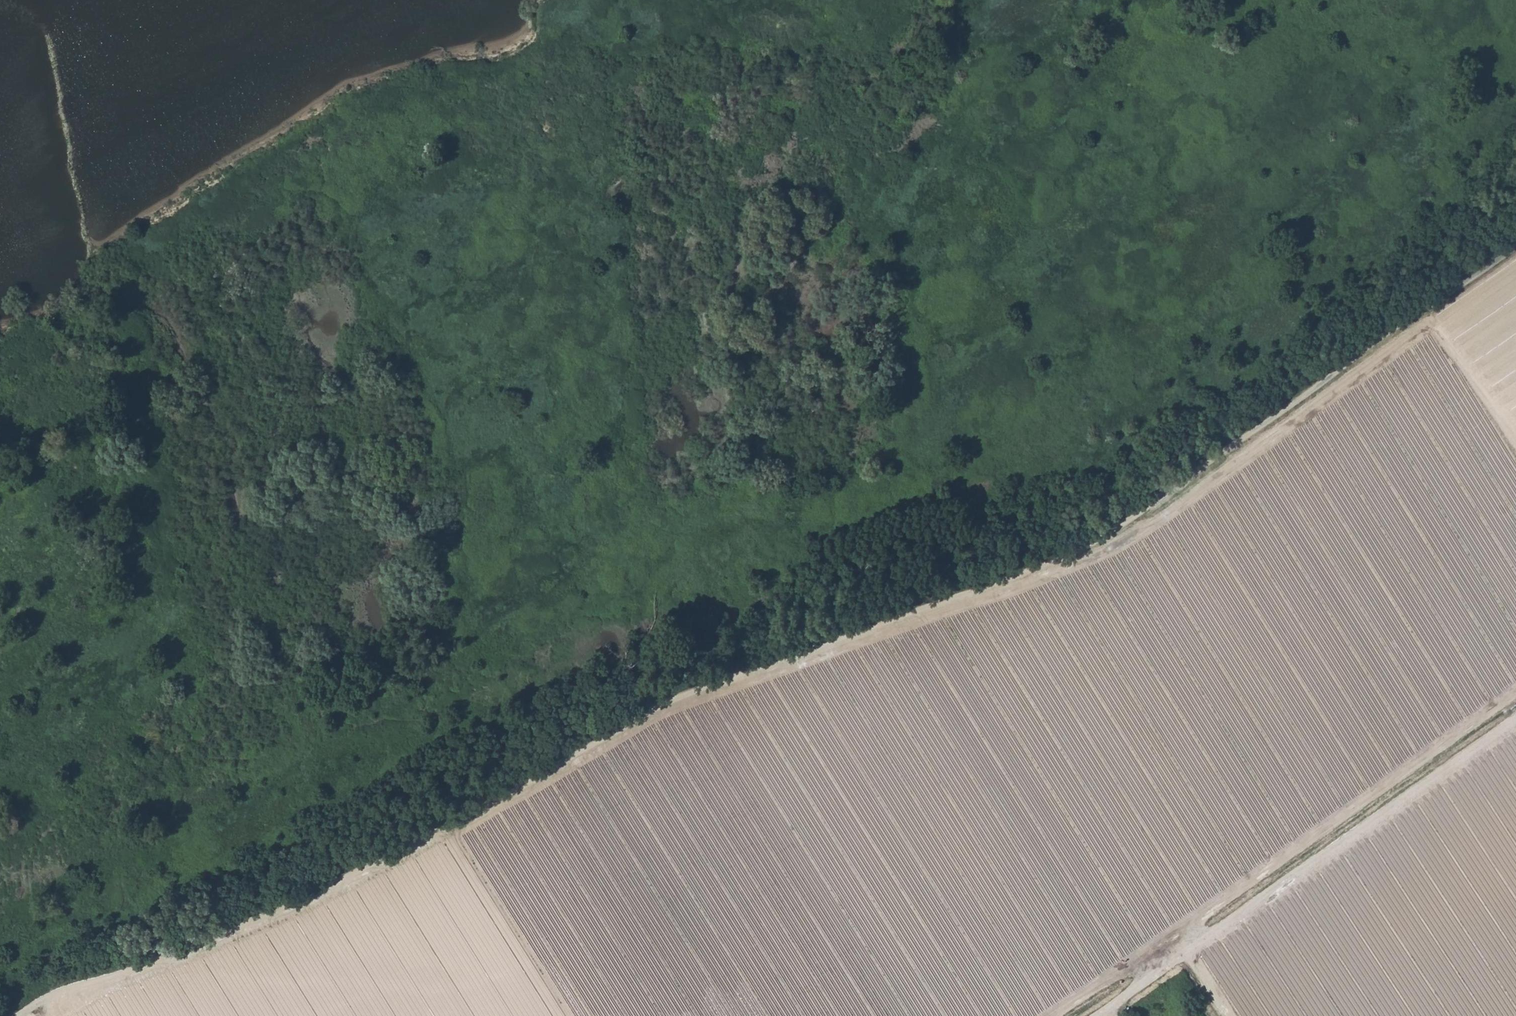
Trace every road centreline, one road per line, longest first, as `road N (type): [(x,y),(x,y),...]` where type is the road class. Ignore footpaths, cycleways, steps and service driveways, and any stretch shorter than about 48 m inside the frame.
road 1 (track): [(12,1015),(58,990),(129,970),(275,908),(431,832),(672,696),(1081,547),(1515,244)]
road 2 (track): [(1099,1015),(1515,729)]

